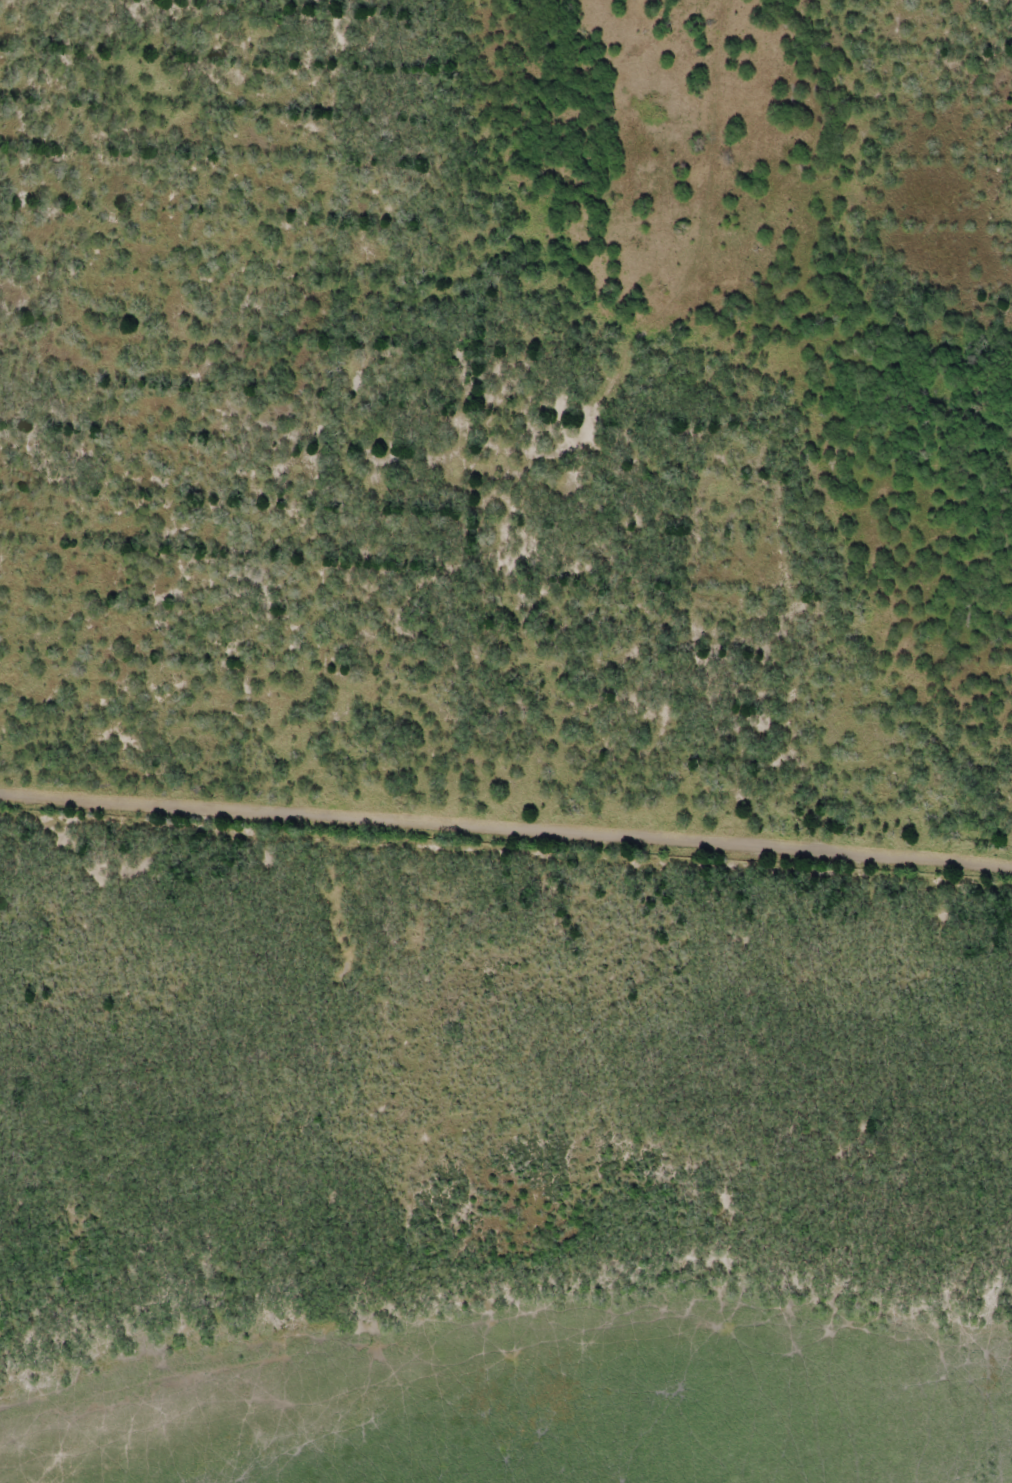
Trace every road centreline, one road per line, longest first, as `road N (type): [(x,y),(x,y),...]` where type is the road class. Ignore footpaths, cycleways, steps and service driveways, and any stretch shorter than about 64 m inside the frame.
road 1 (residential): [(0,800),(1011,887)]
road 2 (residential): [(1011,433),(946,436),(894,465),(875,494),(837,875)]

